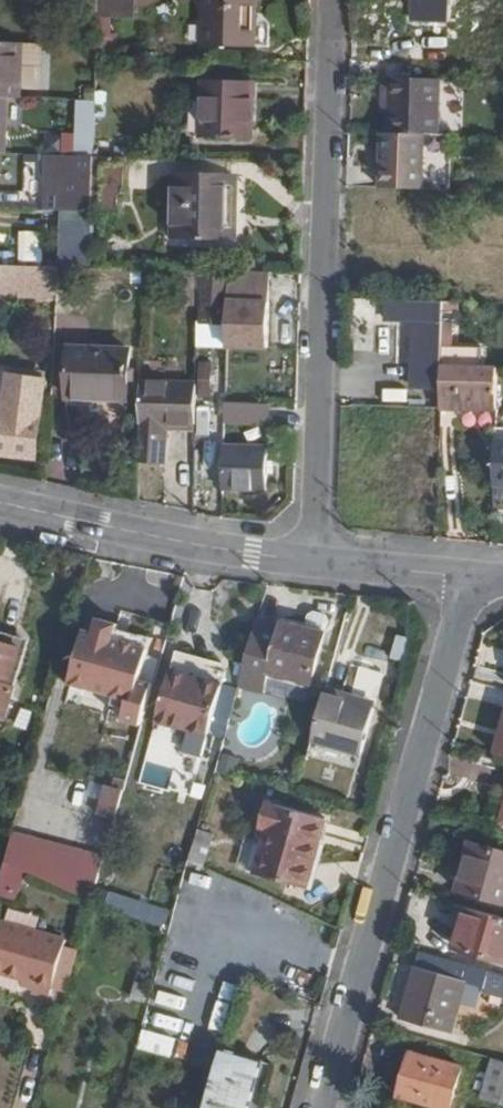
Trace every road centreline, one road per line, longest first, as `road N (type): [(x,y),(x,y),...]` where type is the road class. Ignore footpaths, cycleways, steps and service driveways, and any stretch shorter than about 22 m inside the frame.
road 1 (residential): [(315,561),(332,0)]
road 2 (residential): [(320,1107),(468,576)]
road 3 (tertiary): [(0,504),(315,561)]
road 4 (tertiary): [(315,561),(468,576)]

